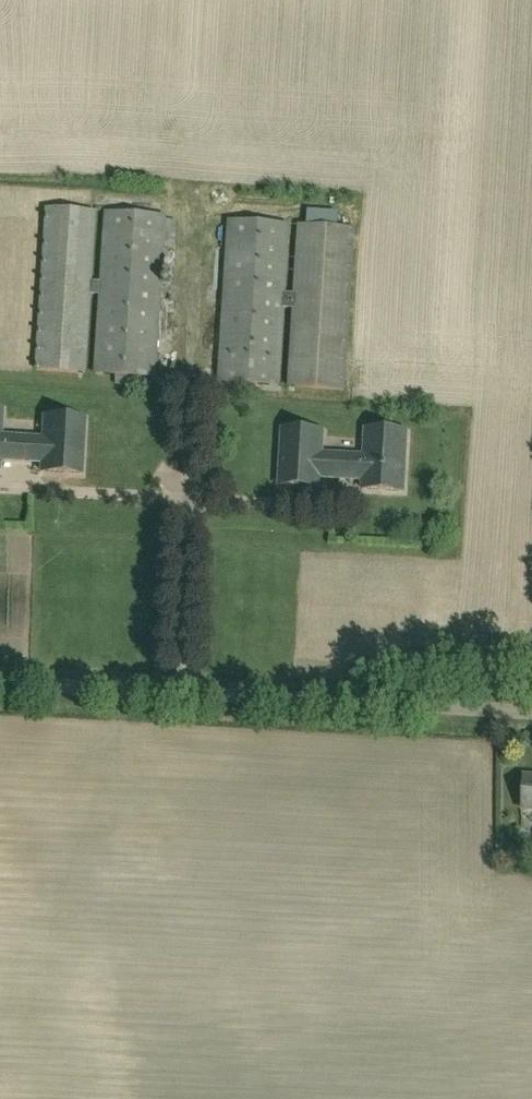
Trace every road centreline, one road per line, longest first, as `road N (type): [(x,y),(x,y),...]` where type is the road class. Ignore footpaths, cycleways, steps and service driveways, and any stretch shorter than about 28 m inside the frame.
road 1 (unclassified): [(531,711),(0,684)]

